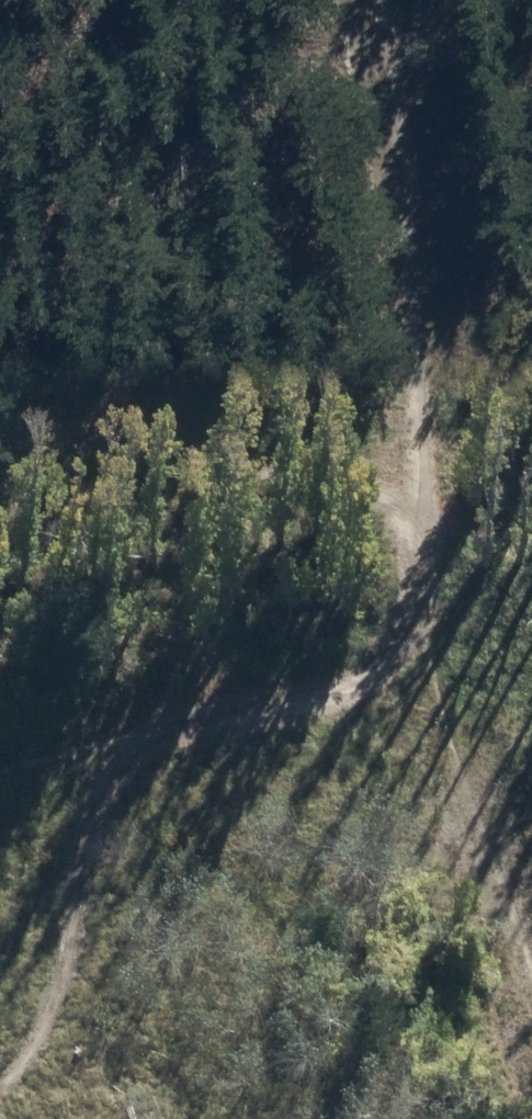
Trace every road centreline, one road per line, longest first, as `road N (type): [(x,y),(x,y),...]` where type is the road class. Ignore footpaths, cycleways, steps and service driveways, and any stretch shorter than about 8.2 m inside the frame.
road 1 (track): [(372,0),(419,299),(415,485),(431,565),(364,694)]
road 2 (track): [(531,960),(454,740),(364,694),(0,760)]
road 3 (track): [(0,428),(17,416),(415,485)]
road 4 (track): [(114,735),(76,992),(0,1104)]

